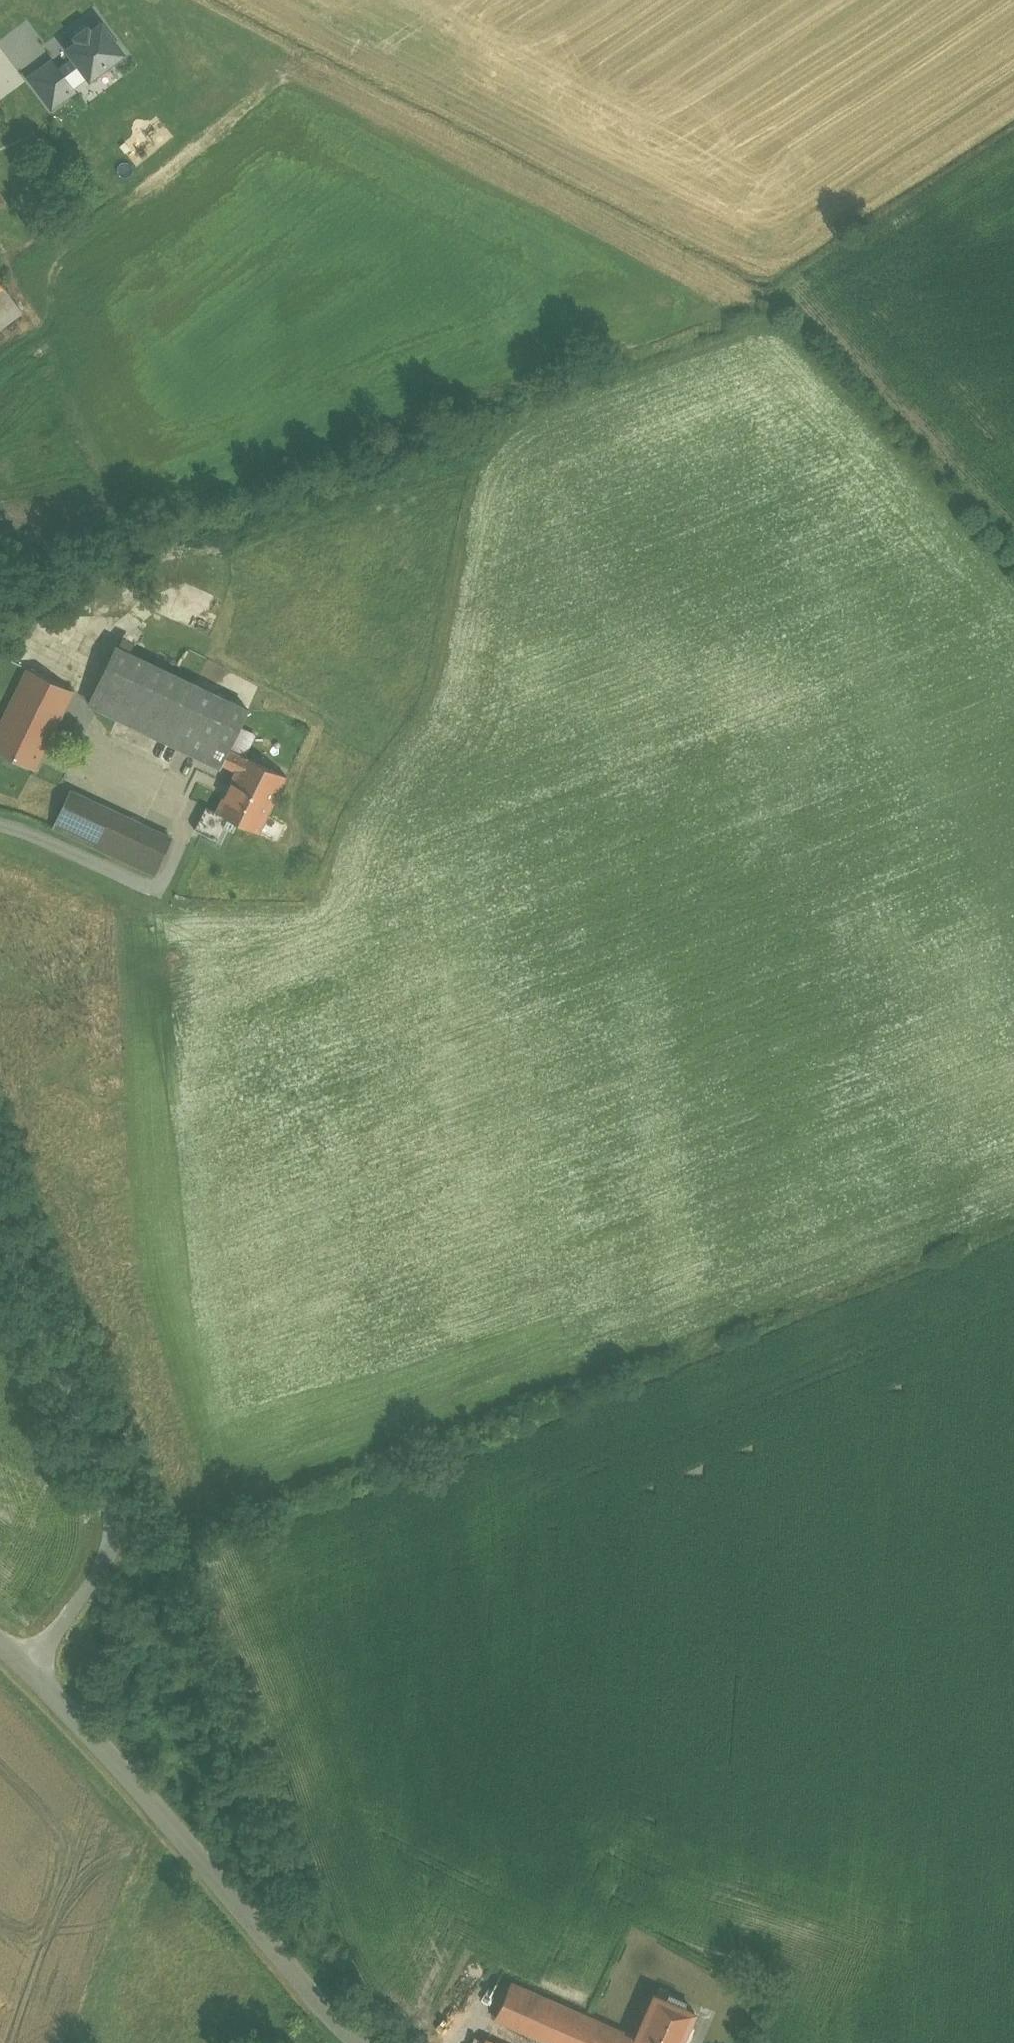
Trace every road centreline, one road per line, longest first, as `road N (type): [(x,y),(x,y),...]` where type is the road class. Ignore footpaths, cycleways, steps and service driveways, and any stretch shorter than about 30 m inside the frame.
road 1 (unclassified): [(32,1669),(104,1572),(109,1496),(51,1286),(0,1182)]
road 2 (unclassified): [(32,1669),(363,2042)]

